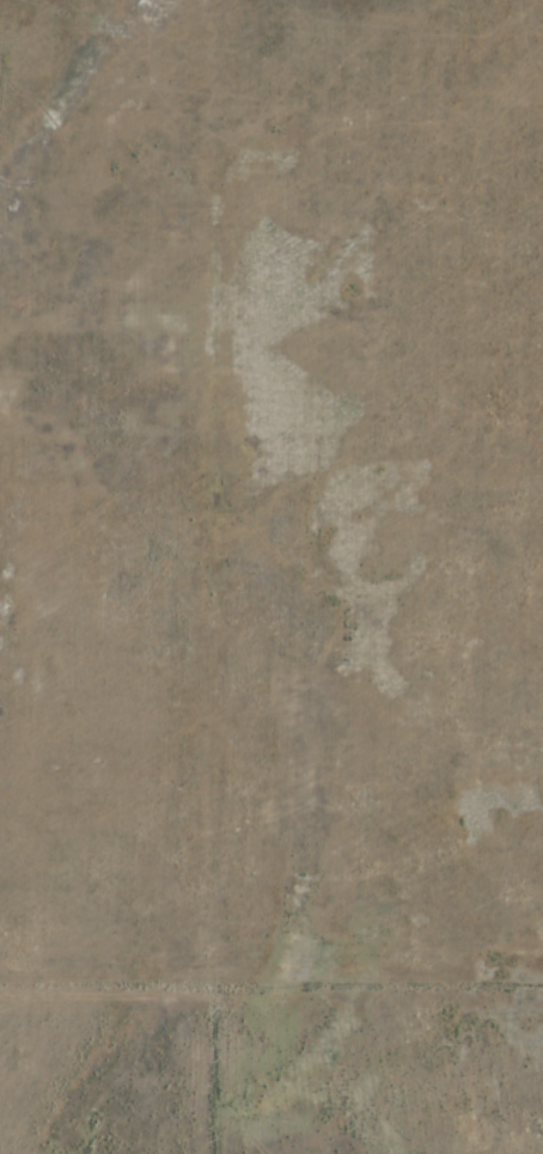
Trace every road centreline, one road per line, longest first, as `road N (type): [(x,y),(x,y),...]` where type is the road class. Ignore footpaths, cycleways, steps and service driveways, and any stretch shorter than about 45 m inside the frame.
road 1 (residential): [(0,984),(542,991)]

